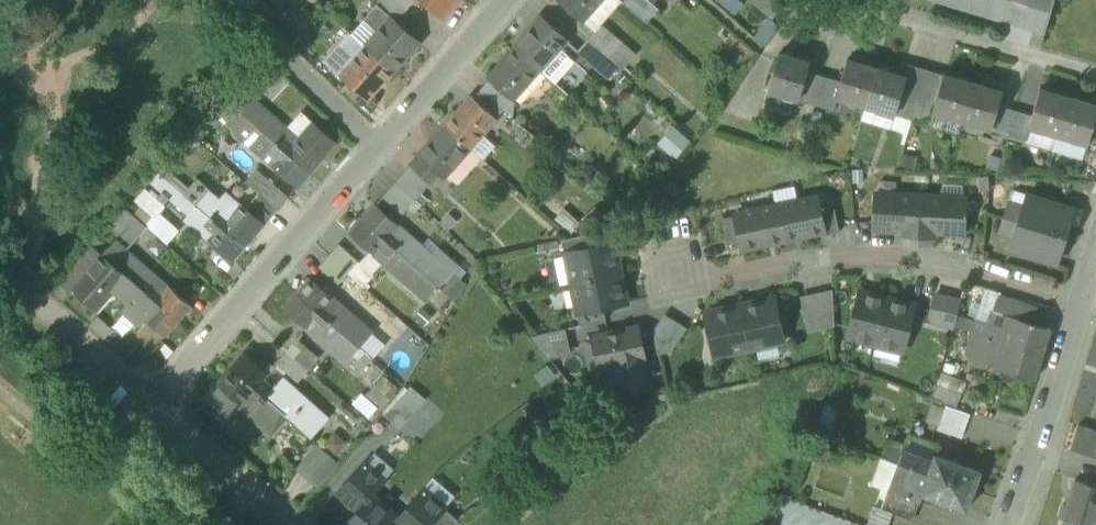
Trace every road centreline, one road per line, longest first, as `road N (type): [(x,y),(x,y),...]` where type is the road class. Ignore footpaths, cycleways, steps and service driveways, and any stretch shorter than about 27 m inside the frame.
road 1 (residential): [(676,257),(685,286),(784,266),(905,261),(1083,300)]
road 2 (residential): [(383,145),(160,404)]
road 3 (residential): [(830,0),(1095,74)]
road 4 (residential): [(1083,300),(1014,524)]
road 5 (residential): [(231,0),(383,145)]
road 6 (residential): [(0,269),(160,404)]
road 7 (residential): [(506,0),(383,145)]
road 8 (residential): [(160,404),(300,524)]

